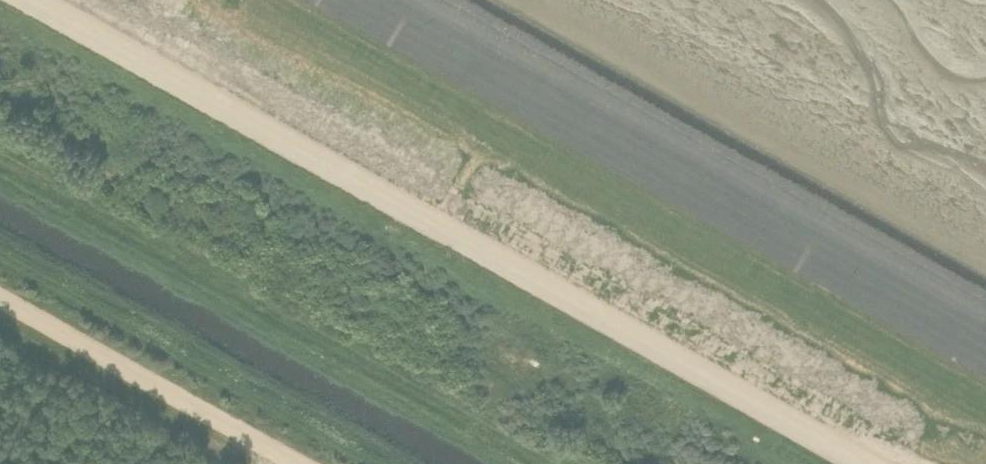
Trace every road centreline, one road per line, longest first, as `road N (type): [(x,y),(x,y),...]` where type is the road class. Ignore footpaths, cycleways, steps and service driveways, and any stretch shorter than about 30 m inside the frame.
road 1 (track): [(985,313),(423,0)]
road 2 (track): [(304,463),(0,296)]

